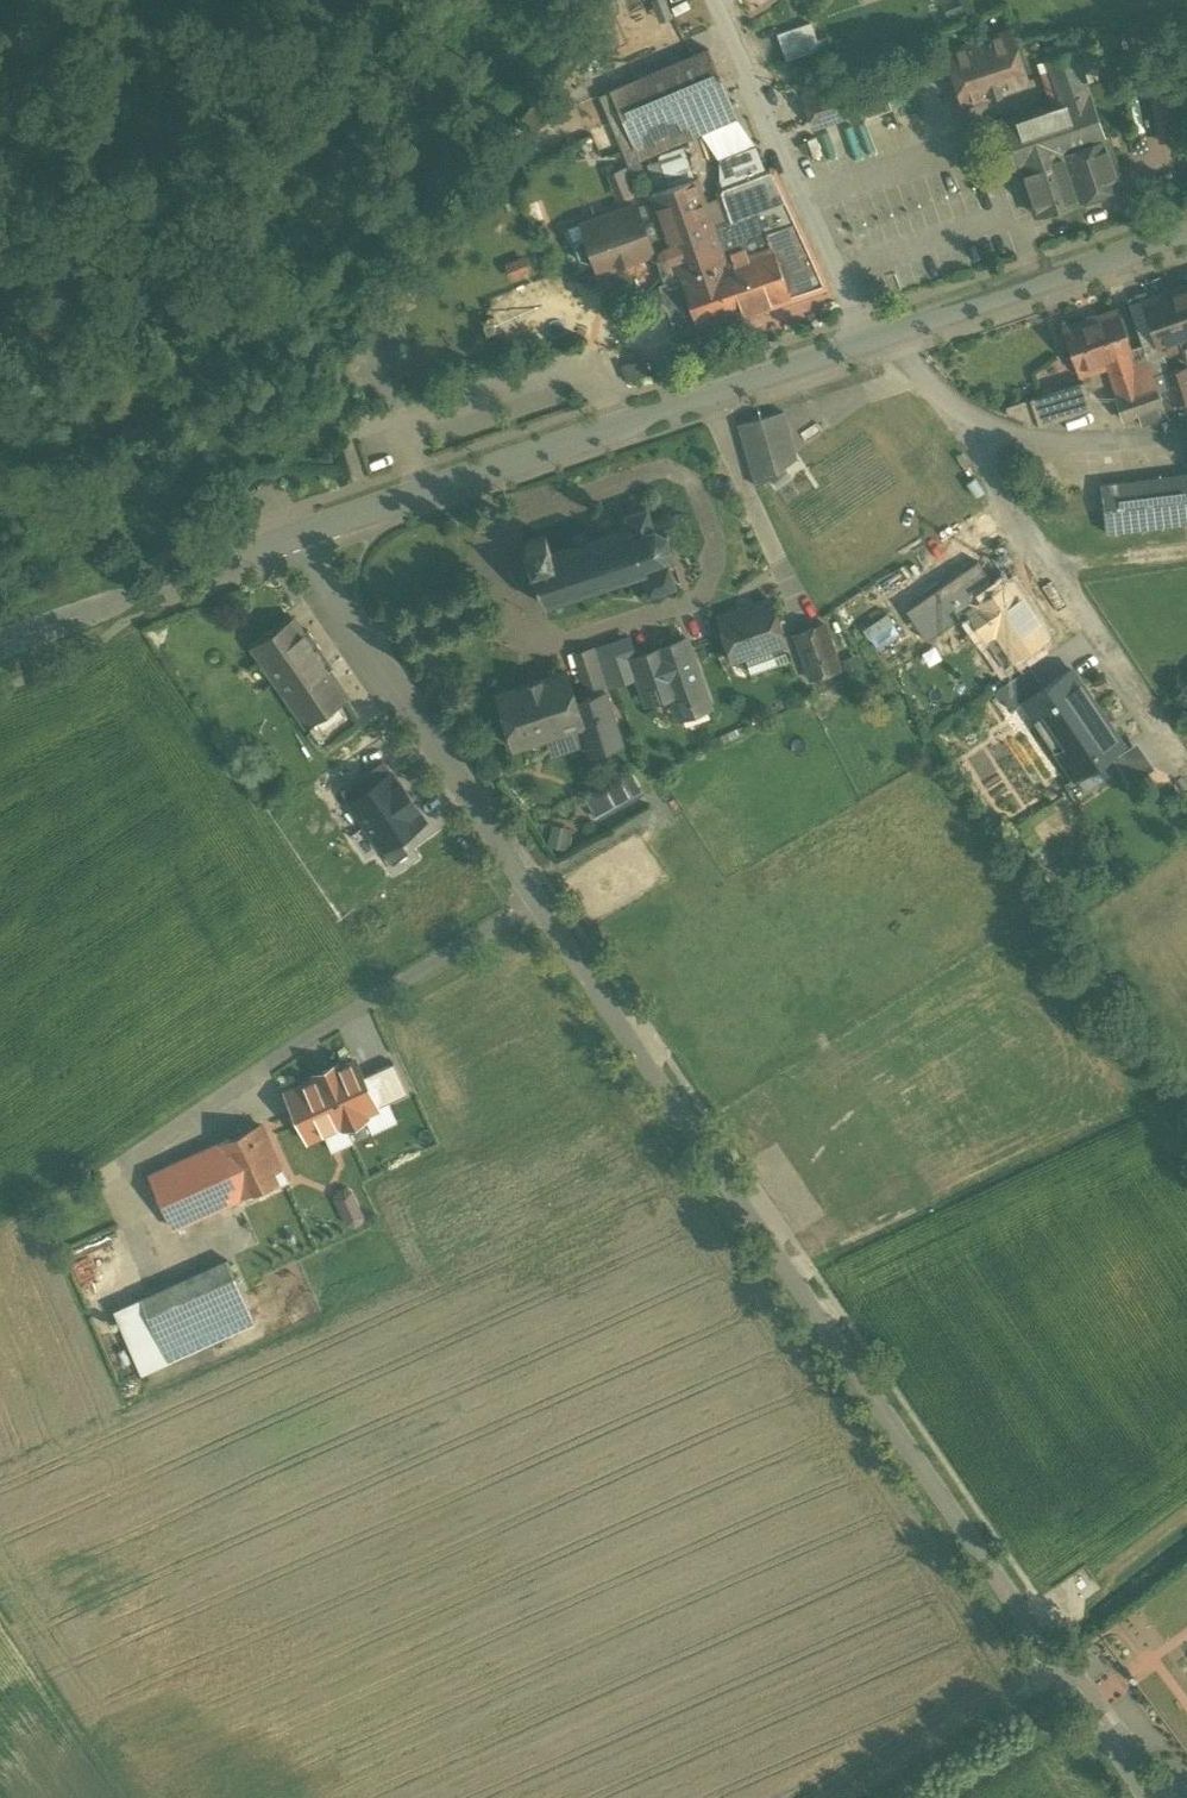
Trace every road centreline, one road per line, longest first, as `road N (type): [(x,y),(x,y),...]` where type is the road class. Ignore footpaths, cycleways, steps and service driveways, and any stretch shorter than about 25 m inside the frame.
road 1 (unclassified): [(300,533),(358,643),(1146,1797)]
road 2 (tertiary): [(300,533),(865,341)]
road 3 (unclassified): [(865,341),(715,0)]
road 4 (residential): [(1186,431),(1112,441),(1020,435),(956,405),(909,360),(865,341)]
road 5 (tertiary): [(865,341),(1186,232)]
road 6 (tertiary): [(0,643),(300,533)]
road 7 (track): [(1059,1668),(879,1797)]

